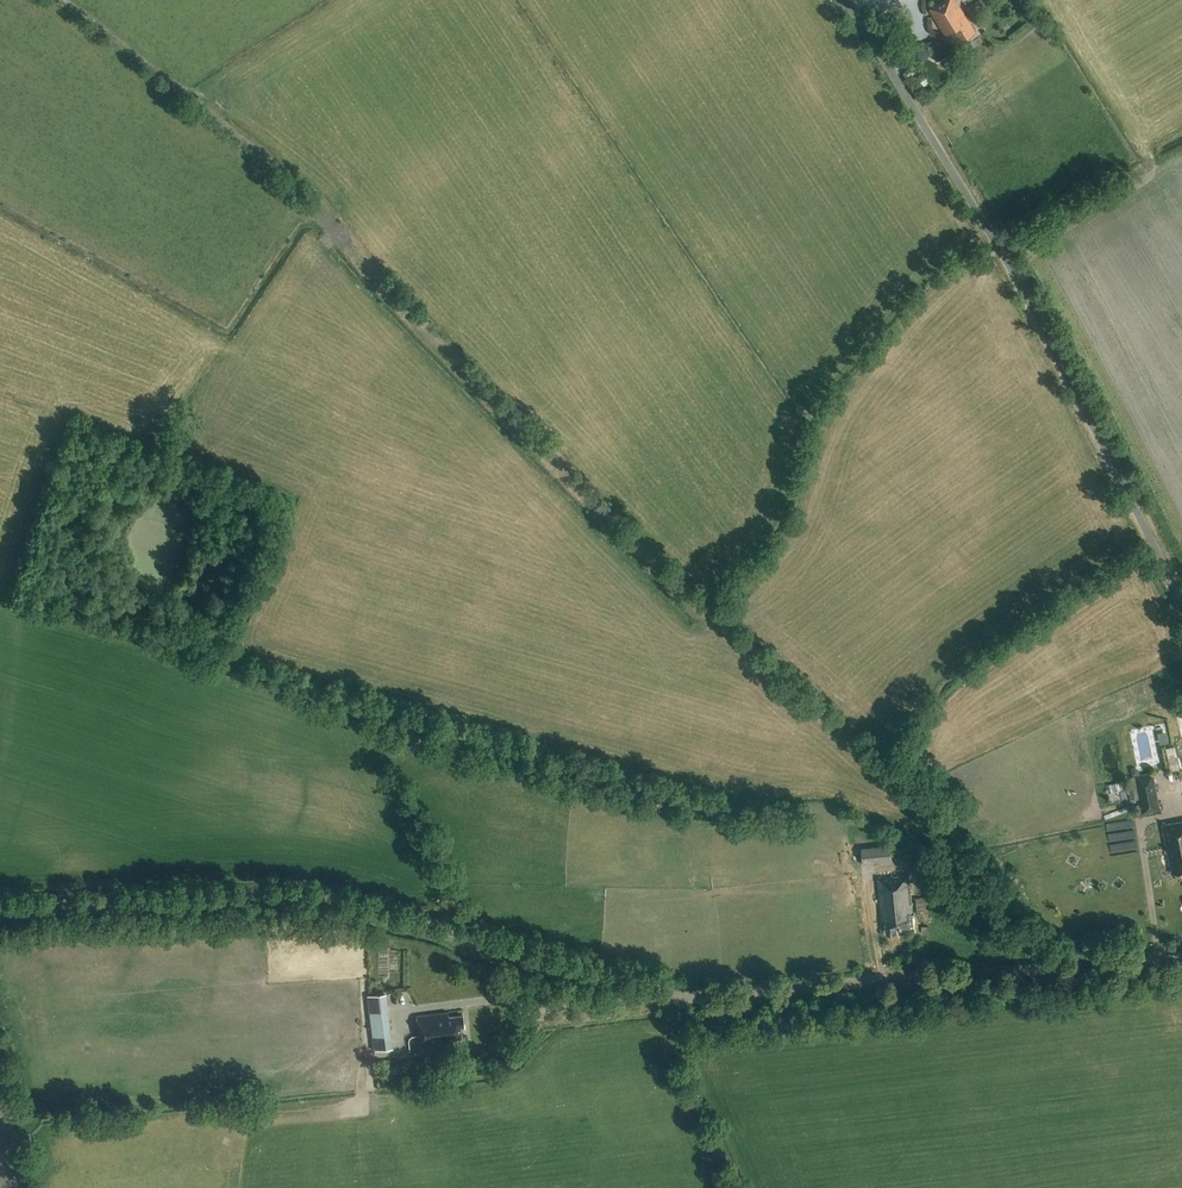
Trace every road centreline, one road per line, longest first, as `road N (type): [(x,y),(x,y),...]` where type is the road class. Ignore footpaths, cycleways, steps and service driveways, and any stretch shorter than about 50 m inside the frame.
road 1 (unclassified): [(0,911),(272,887),(338,895),(483,944),(654,989),(713,995),(1181,957)]
road 2 (unclassified): [(1181,595),(1009,237),(851,0)]

